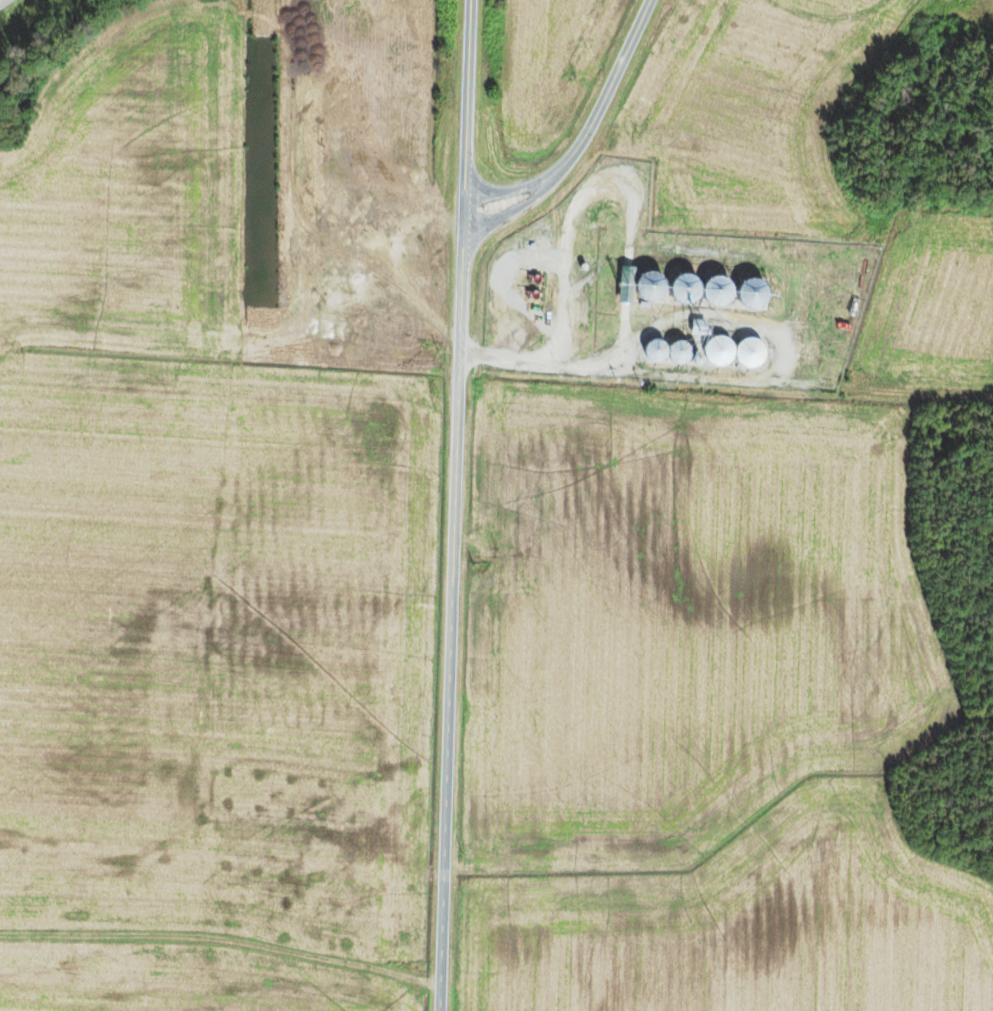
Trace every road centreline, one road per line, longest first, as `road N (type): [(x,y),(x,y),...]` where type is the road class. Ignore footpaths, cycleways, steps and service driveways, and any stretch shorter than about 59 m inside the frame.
road 1 (residential): [(463,1010),(468,0)]
road 2 (residential): [(464,191),(507,191),(558,170),(589,129),(651,0)]
road 3 (residential): [(462,244),(541,191),(558,170)]

